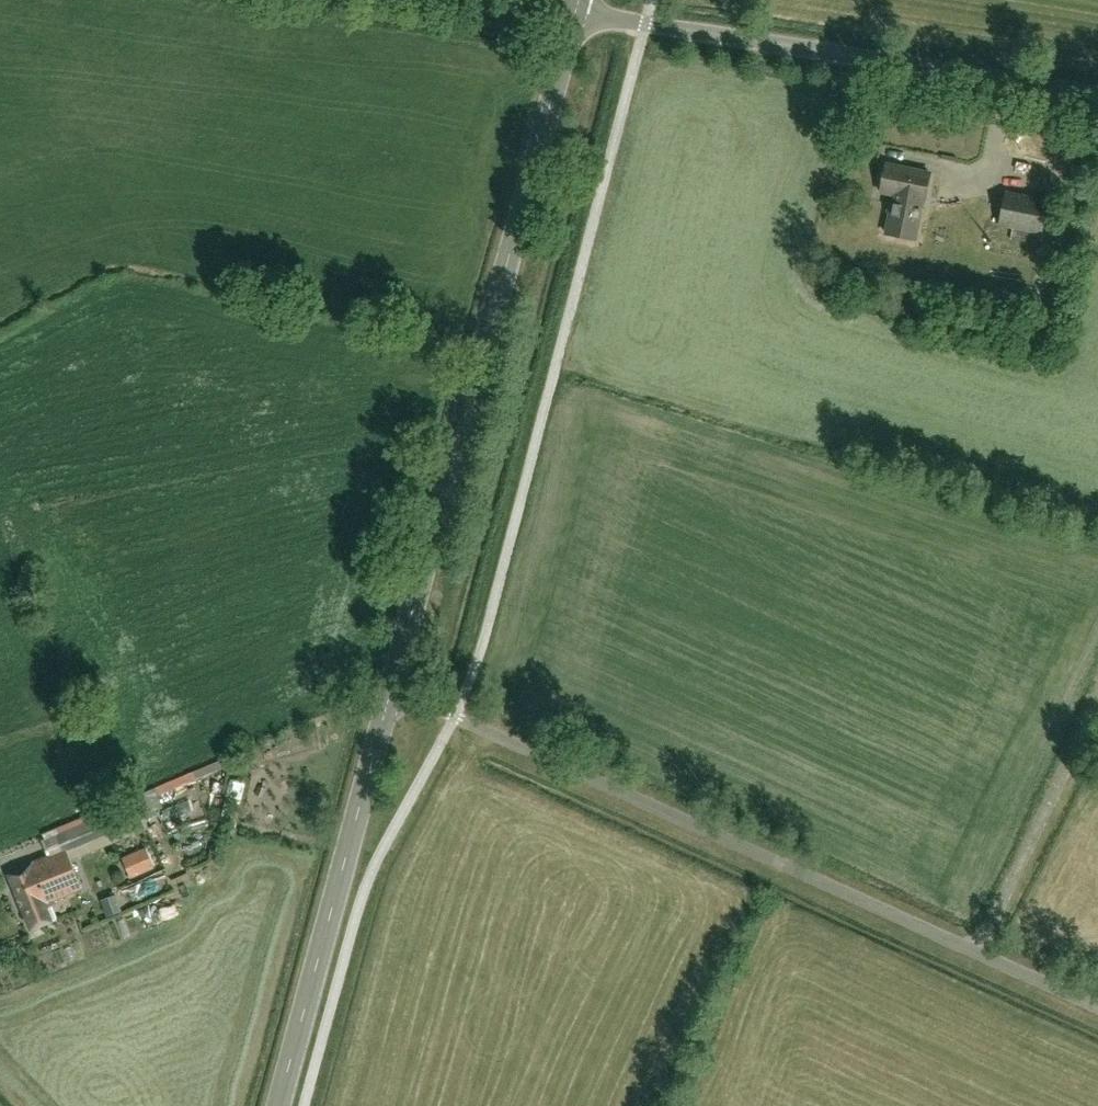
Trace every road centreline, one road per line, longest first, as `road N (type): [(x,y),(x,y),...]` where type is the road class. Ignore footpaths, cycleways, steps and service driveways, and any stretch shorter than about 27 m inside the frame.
road 1 (tertiary): [(576,13),(278,1105)]
road 2 (unclassified): [(1097,95),(576,13)]

